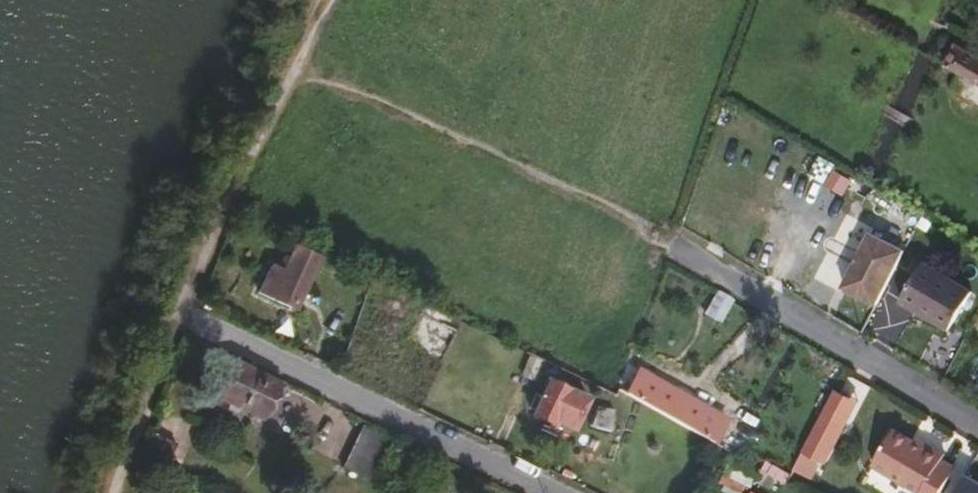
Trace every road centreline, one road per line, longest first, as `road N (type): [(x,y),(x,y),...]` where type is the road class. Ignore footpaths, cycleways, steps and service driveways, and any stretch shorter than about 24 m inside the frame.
road 1 (residential): [(183,309),(561,492)]
road 2 (residential): [(675,236),(977,421)]

